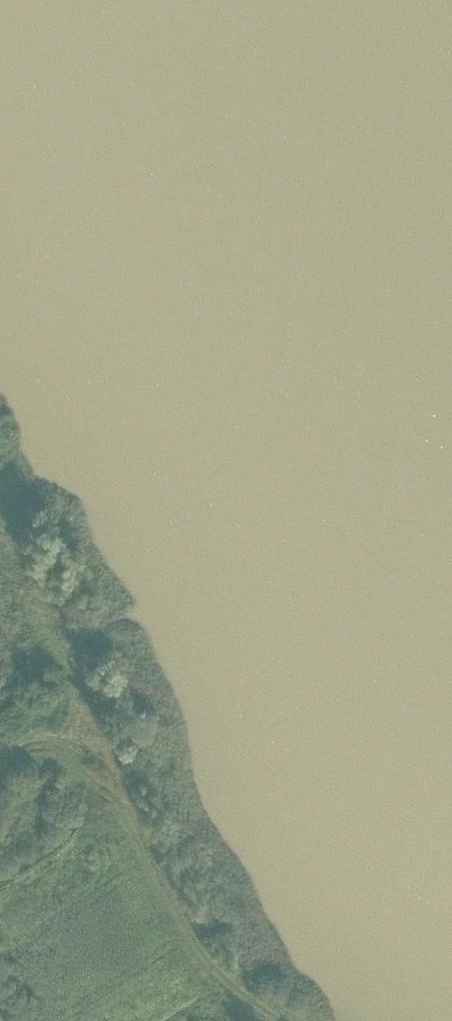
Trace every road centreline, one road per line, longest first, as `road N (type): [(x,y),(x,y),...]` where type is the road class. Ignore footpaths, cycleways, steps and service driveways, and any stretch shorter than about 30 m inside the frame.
road 1 (track): [(276,1020),(240,997),(198,951),(117,779),(83,748)]
road 2 (track): [(45,624),(82,720),(83,748)]

